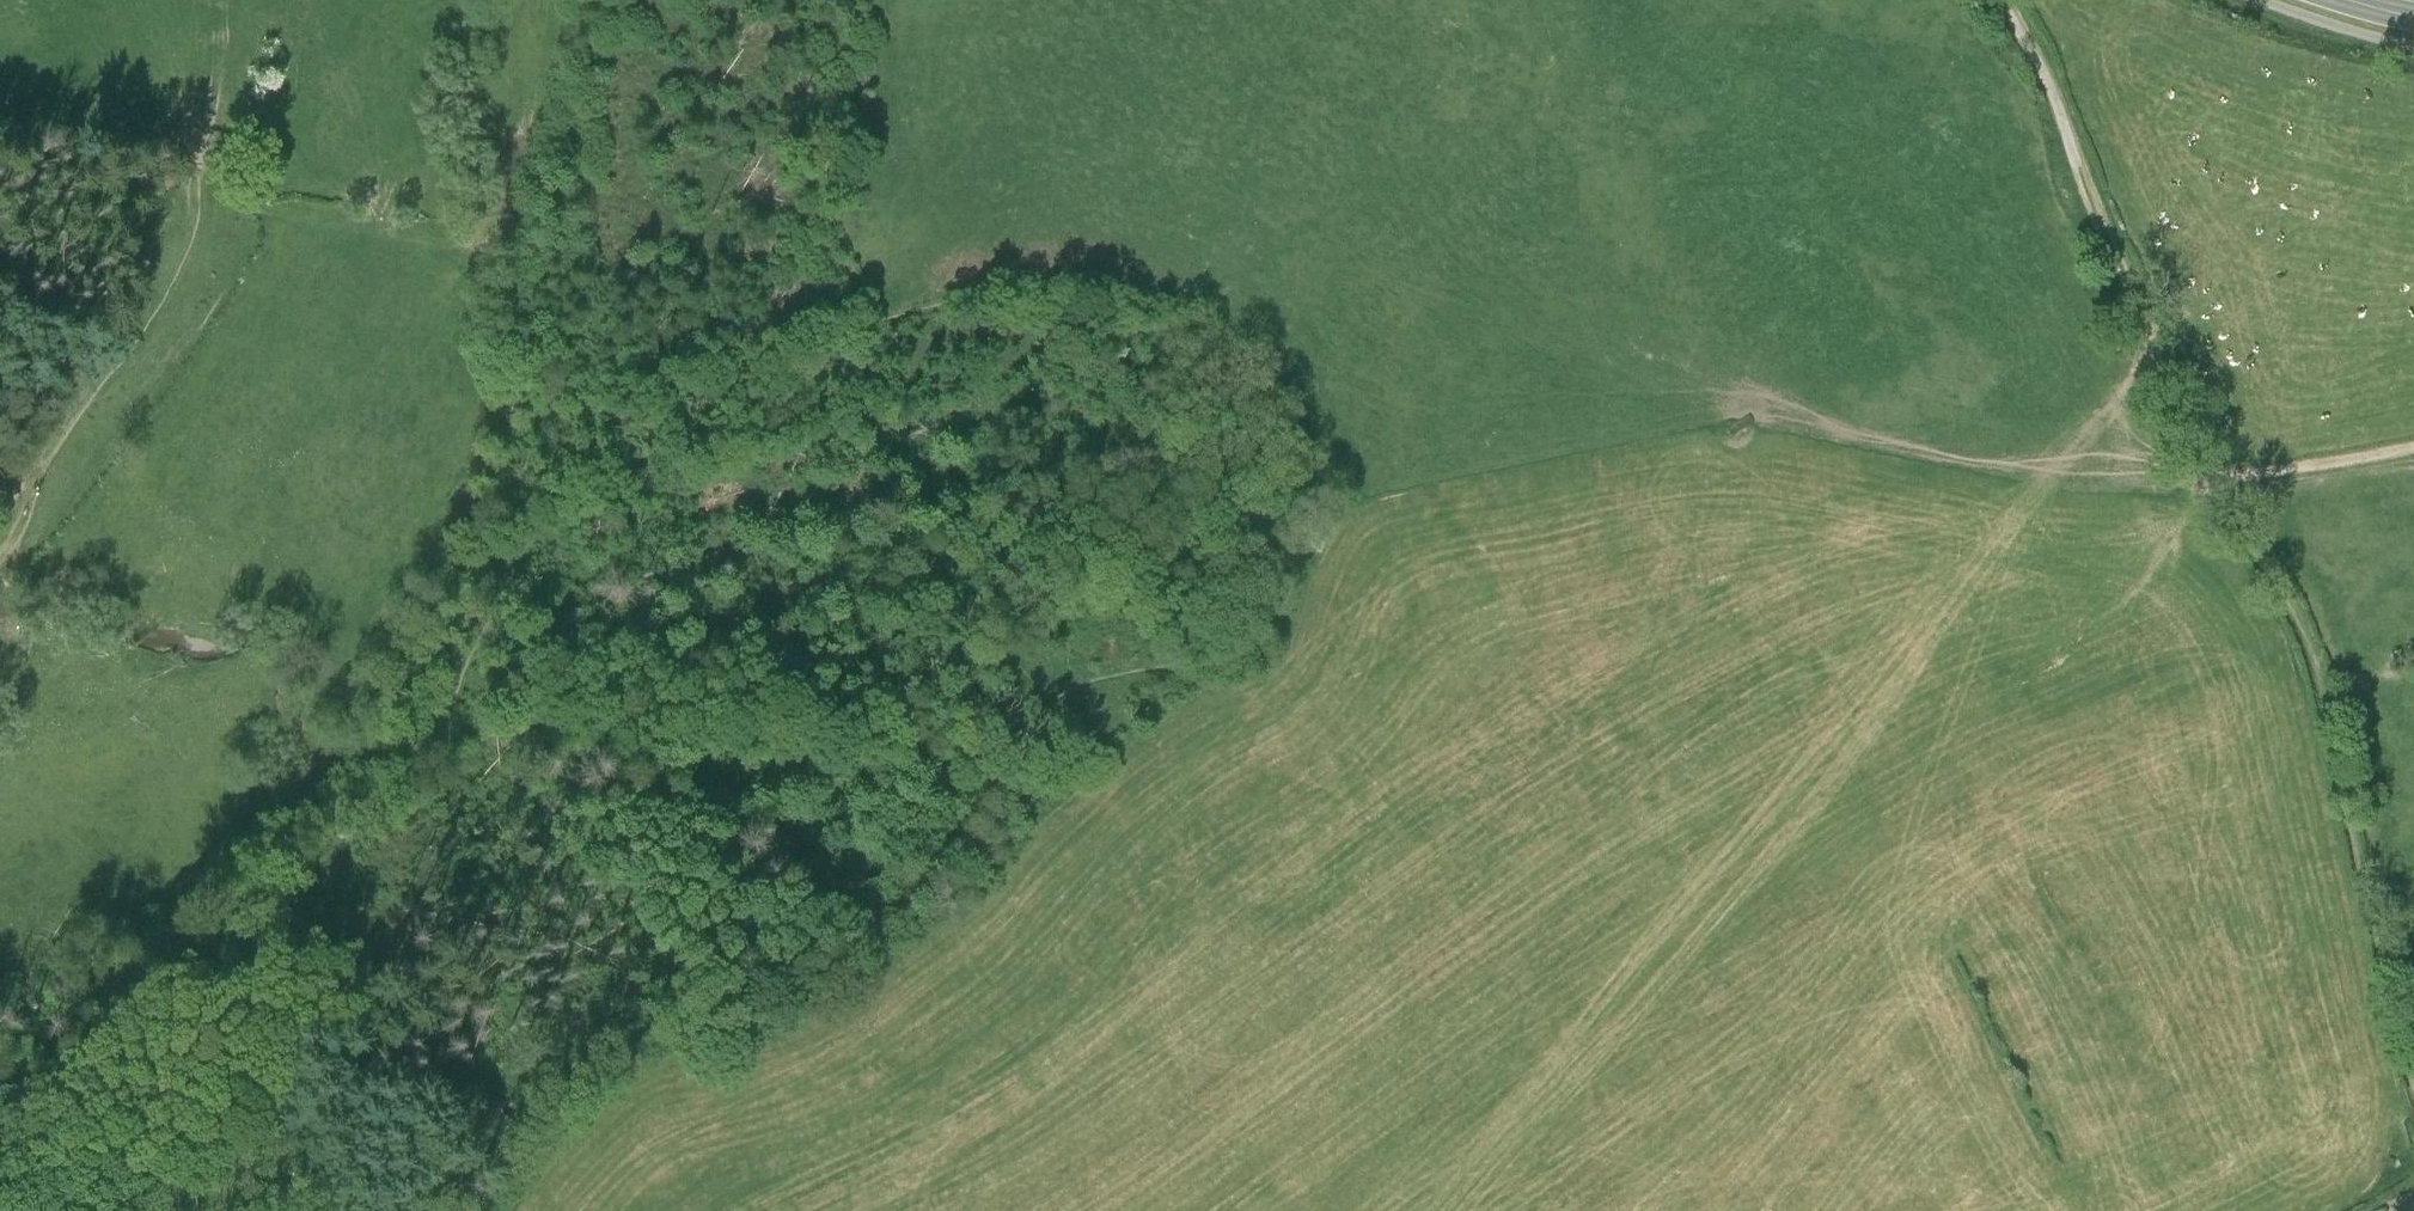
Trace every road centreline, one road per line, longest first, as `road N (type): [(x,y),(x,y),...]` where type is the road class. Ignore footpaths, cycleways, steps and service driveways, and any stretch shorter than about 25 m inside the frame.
road 1 (track): [(2413,1079),(2312,649),(2203,440),(2108,236),(2049,77),(2004,0)]

